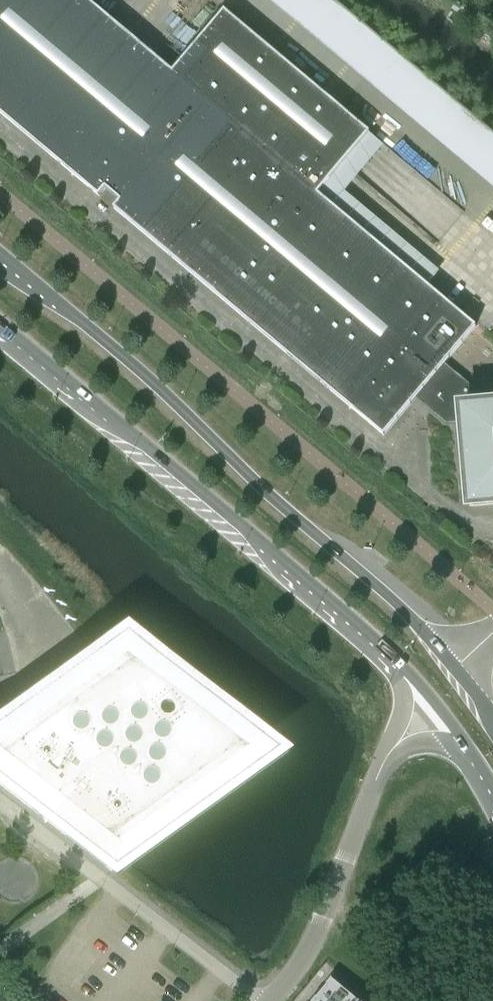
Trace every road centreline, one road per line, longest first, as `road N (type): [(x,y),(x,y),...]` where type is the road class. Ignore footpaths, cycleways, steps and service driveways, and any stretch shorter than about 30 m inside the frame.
road 1 (secondary): [(492,718),(408,615),(0,257)]
road 2 (secondary): [(0,331),(199,487),(367,634)]
road 3 (unclassified): [(0,799),(259,1000)]
road 4 (unclassified): [(268,1000),(317,929),(387,756)]
road 5 (secondary): [(367,634),(410,673),(464,749)]
road 6 (unclassified): [(367,634),(399,688),(387,756)]

